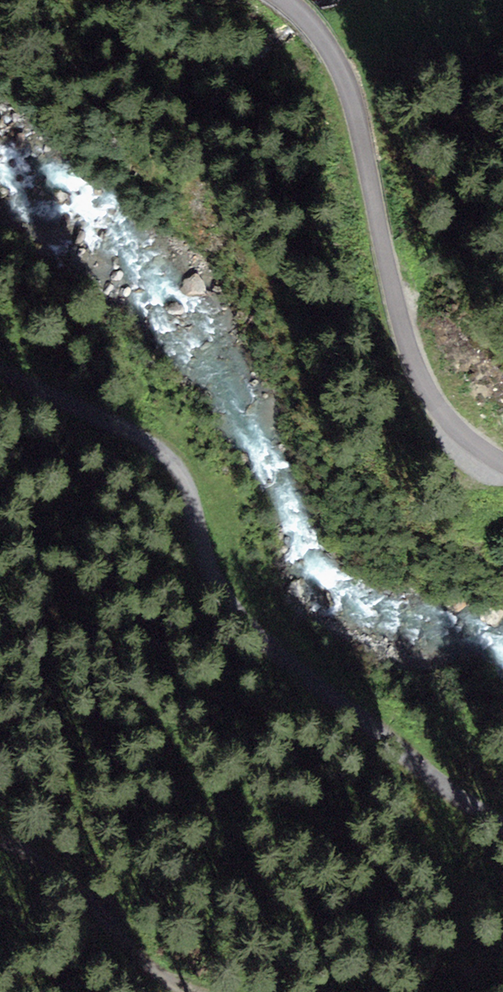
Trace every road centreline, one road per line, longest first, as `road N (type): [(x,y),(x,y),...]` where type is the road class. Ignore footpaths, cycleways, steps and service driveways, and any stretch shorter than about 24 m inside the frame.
road 1 (track): [(0,364),(162,445),(194,490),(212,561),(246,614),(502,821)]
road 2 (unclassified): [(274,0),(304,20),(331,67),(398,332),(431,408),(482,454),(502,461)]
road 3 (track): [(196,991),(167,977),(77,886),(0,834)]

